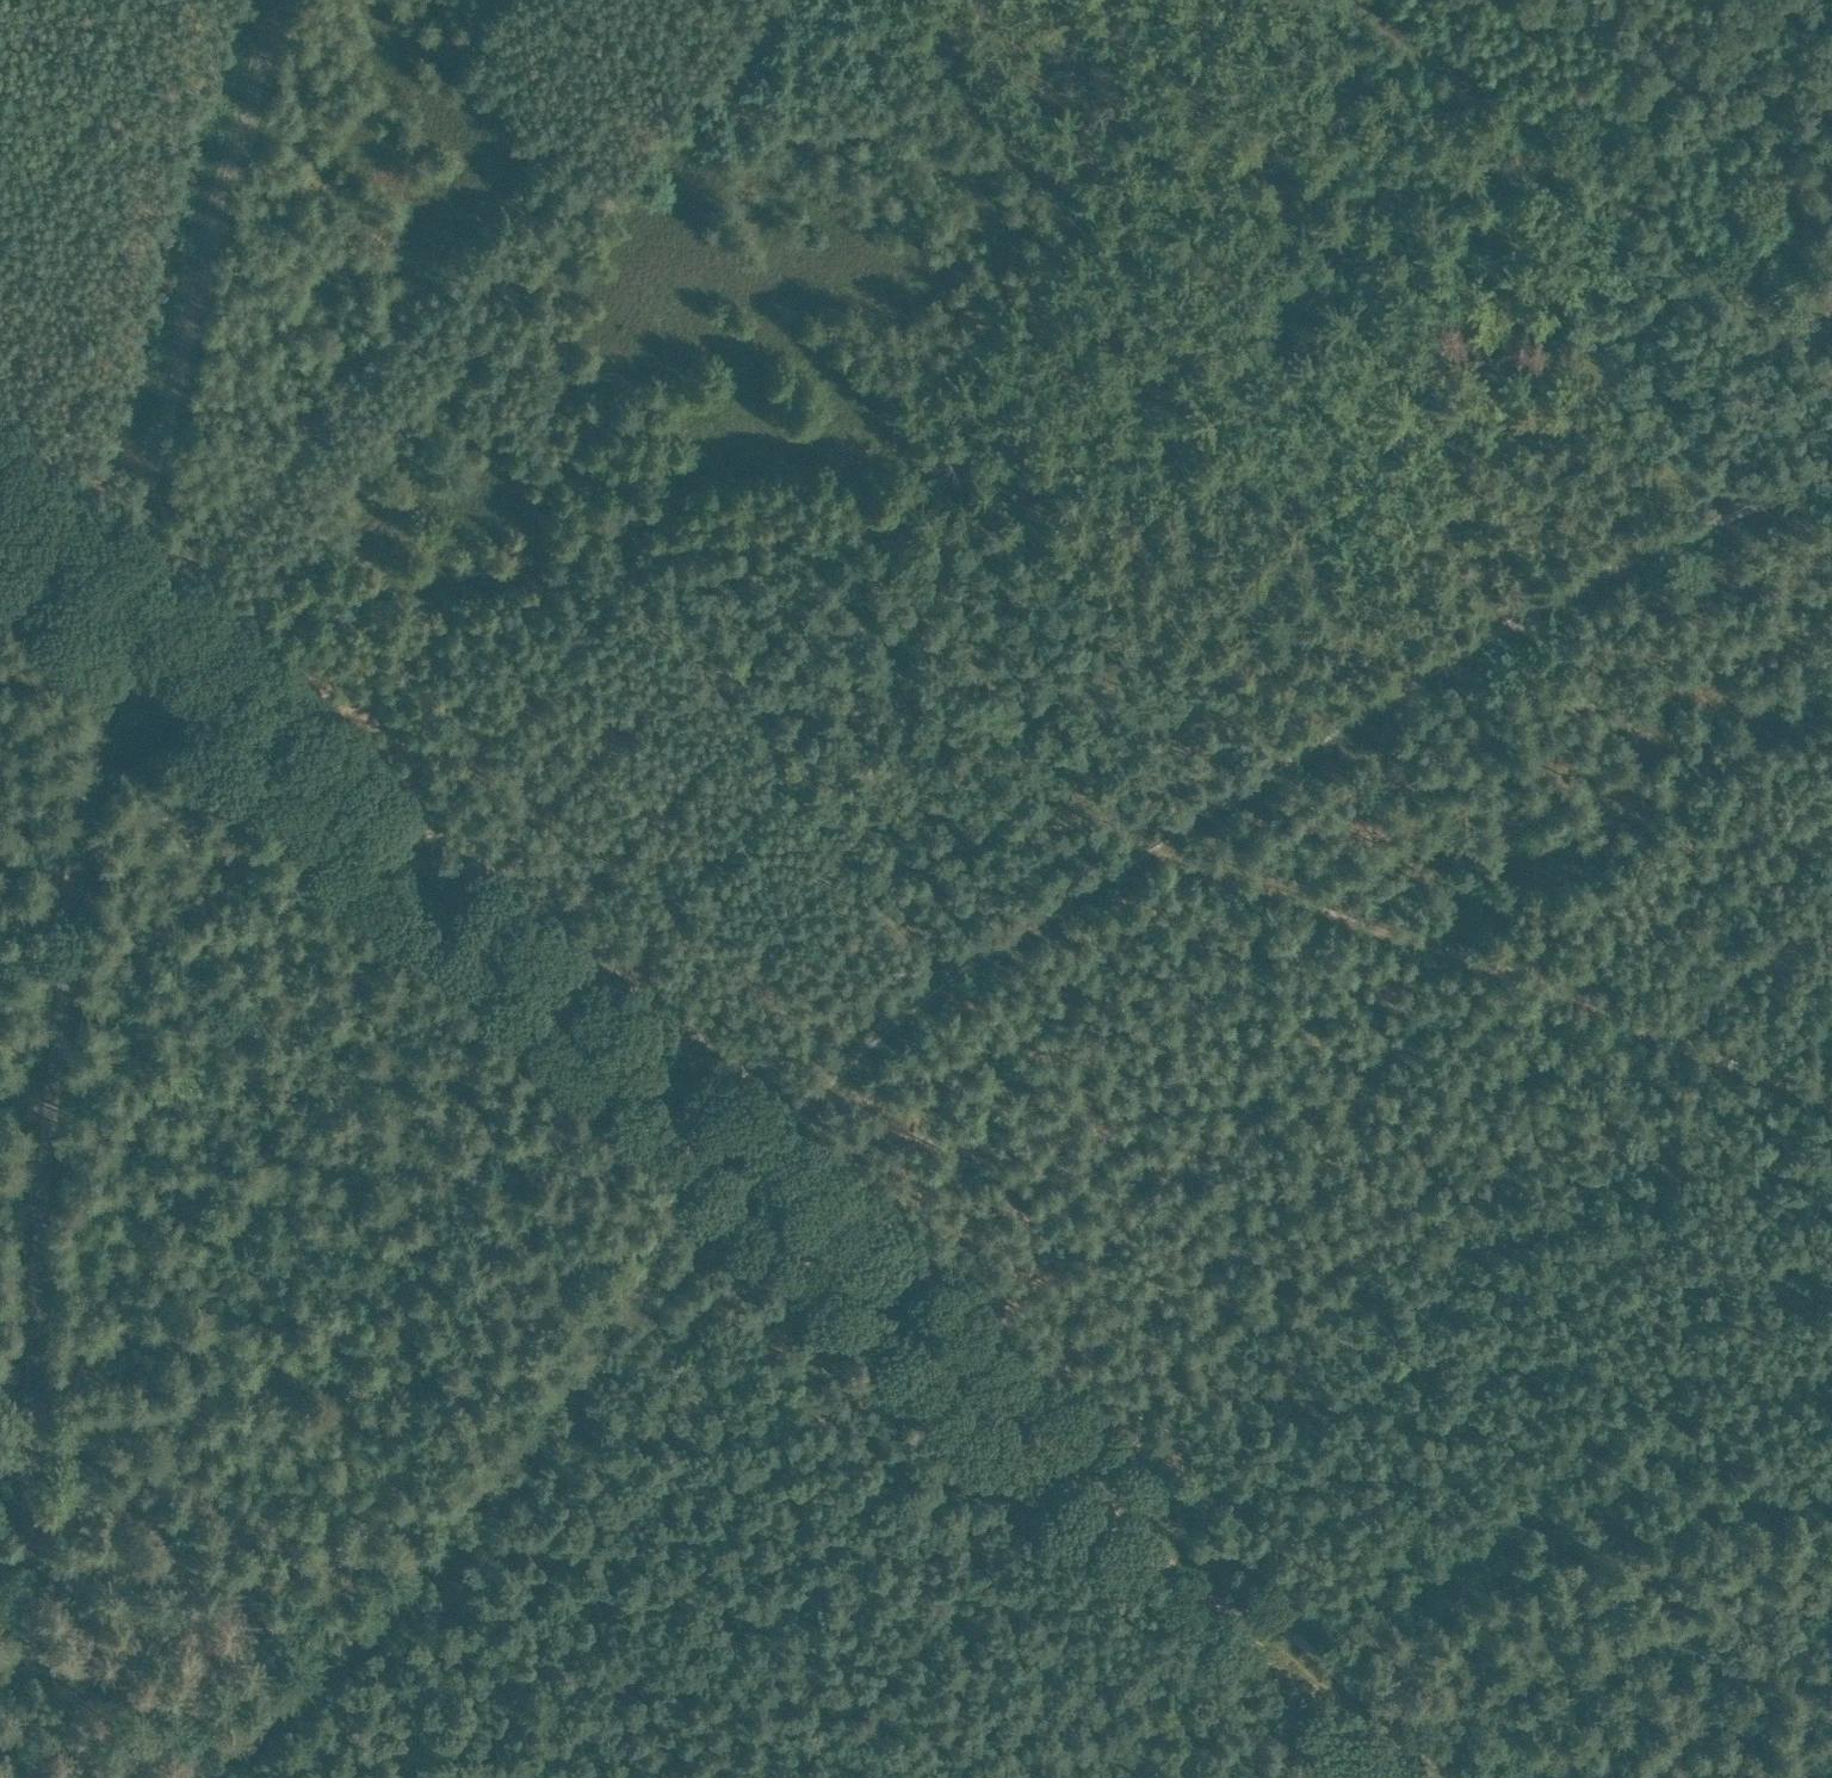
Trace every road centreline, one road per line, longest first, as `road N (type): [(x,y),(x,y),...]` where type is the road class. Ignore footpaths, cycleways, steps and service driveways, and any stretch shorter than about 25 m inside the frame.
road 1 (track): [(198,1777),(432,1577),(770,1169)]
road 2 (track): [(1831,375),(1358,0)]
road 3 (track): [(124,607),(0,493)]

